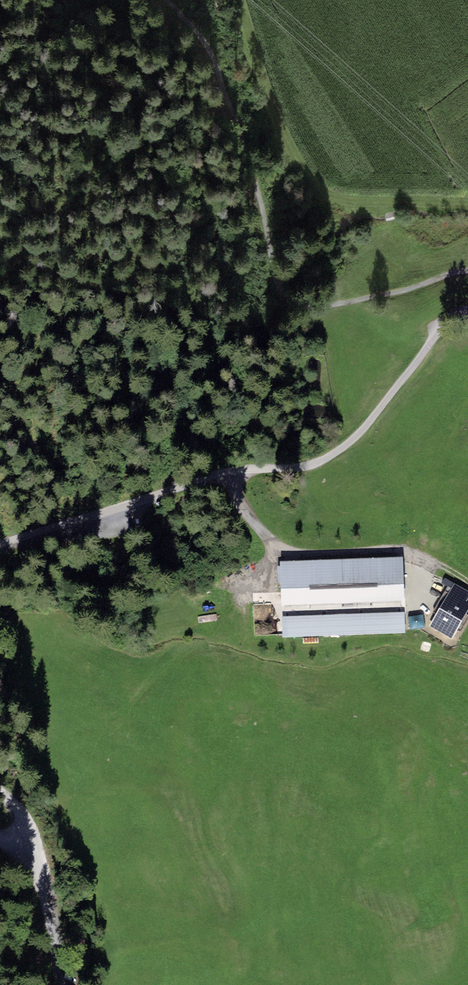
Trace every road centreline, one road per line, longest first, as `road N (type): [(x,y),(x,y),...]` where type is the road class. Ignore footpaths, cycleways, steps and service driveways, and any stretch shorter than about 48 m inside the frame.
road 1 (unclassified): [(467,315),(442,328),(358,434),(314,461),(215,478),(0,543)]
road 2 (track): [(467,272),(321,307),(293,296),(261,175),(206,51),(168,0)]
road 3 (track): [(236,479),(237,498),(266,539),(286,550),(402,549),(467,583)]
road 4 (track): [(23,838),(48,902),(63,984)]

